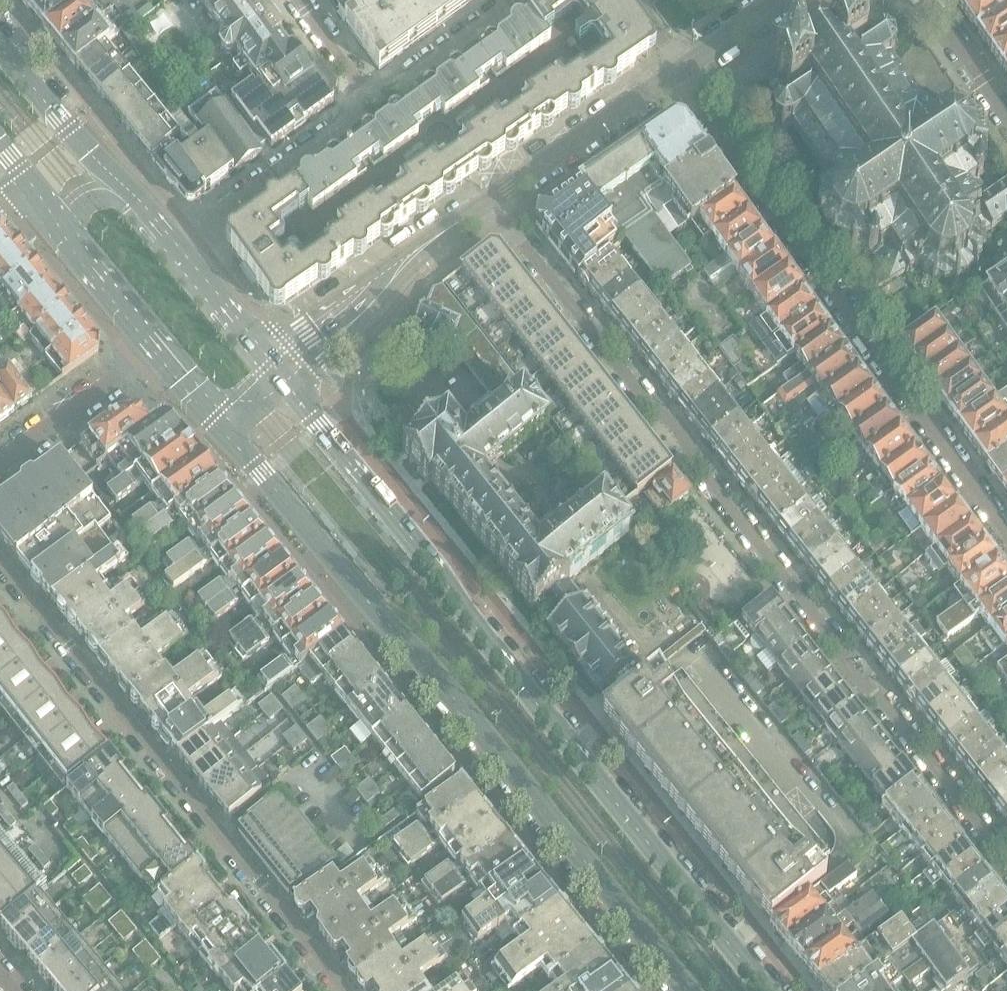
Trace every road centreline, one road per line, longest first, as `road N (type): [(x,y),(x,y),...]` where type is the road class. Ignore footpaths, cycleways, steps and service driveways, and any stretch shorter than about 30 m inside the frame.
road 1 (residential): [(490,200),(641,396),(677,428),(850,670),(1006,859)]
road 2 (secondary): [(773,990),(284,373)]
road 3 (secondary): [(224,423),(691,990)]
road 4 (residential): [(680,72),(1006,531)]
road 5 (residential): [(347,990),(0,567)]
road 6 (residential): [(182,242),(374,103)]
road 7 (secondary): [(158,214),(0,40)]
road 8 (tertiary): [(490,200),(680,72)]
road 9 (residential): [(158,348),(0,462)]
road 10 (tertiary): [(352,316),(420,248),(490,200)]
road 11 (residential): [(374,103),(515,0)]
road 12 (secondary): [(284,373),(182,242)]
road 13 (residential): [(1006,120),(923,0)]
road 14 (secondary): [(72,249),(158,348)]
road 15 (residential): [(298,0),(374,103)]
road 16 (tertiary): [(680,72),(781,0)]

